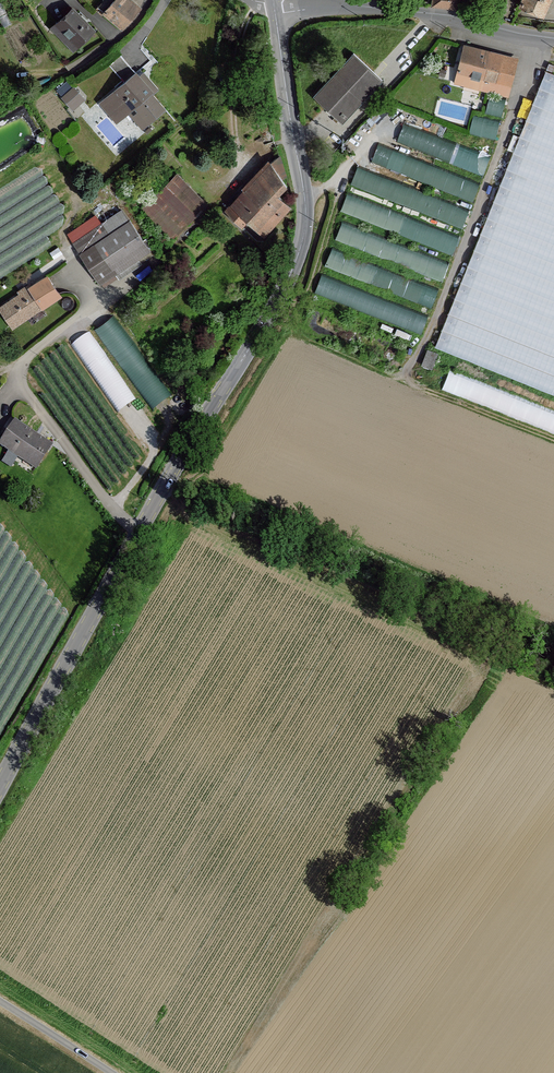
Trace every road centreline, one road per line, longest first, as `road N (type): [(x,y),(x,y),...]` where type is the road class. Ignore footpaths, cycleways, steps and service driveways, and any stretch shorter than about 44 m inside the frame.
road 1 (tertiary): [(275,7),(305,197),(301,247),(0,785)]
road 2 (track): [(395,376),(312,344),(292,346),(265,367),(198,477),(161,493)]
road 3 (unclassified): [(553,38),(434,13),(341,9)]
road 4 (track): [(335,181),(339,198),(309,296),(274,356)]
road 5 (track): [(420,383),(553,441)]
road 6 (unclassified): [(113,1072),(0,1000)]
road 7 (track): [(305,197),(335,181),(393,116)]

